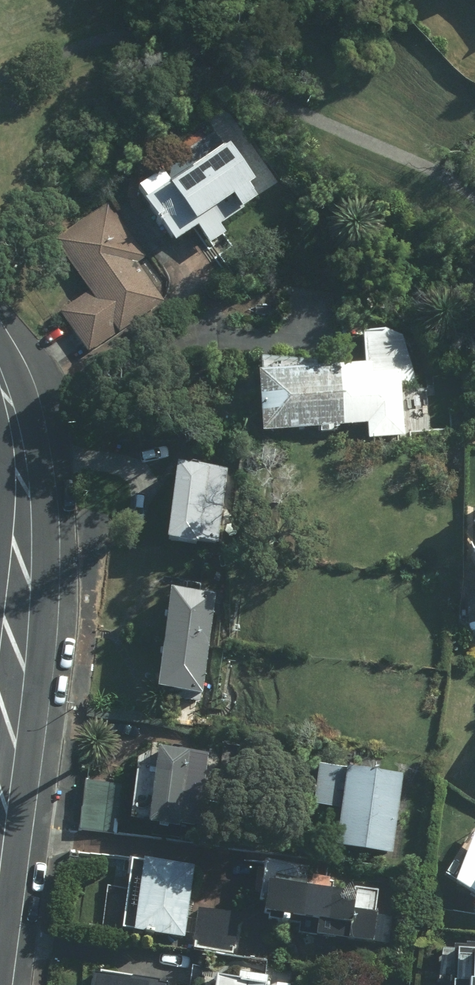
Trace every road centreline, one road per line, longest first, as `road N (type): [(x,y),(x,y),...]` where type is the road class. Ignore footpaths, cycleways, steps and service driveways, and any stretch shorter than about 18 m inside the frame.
road 1 (tertiary): [(0,374),(25,470),(27,542),(0,774)]

